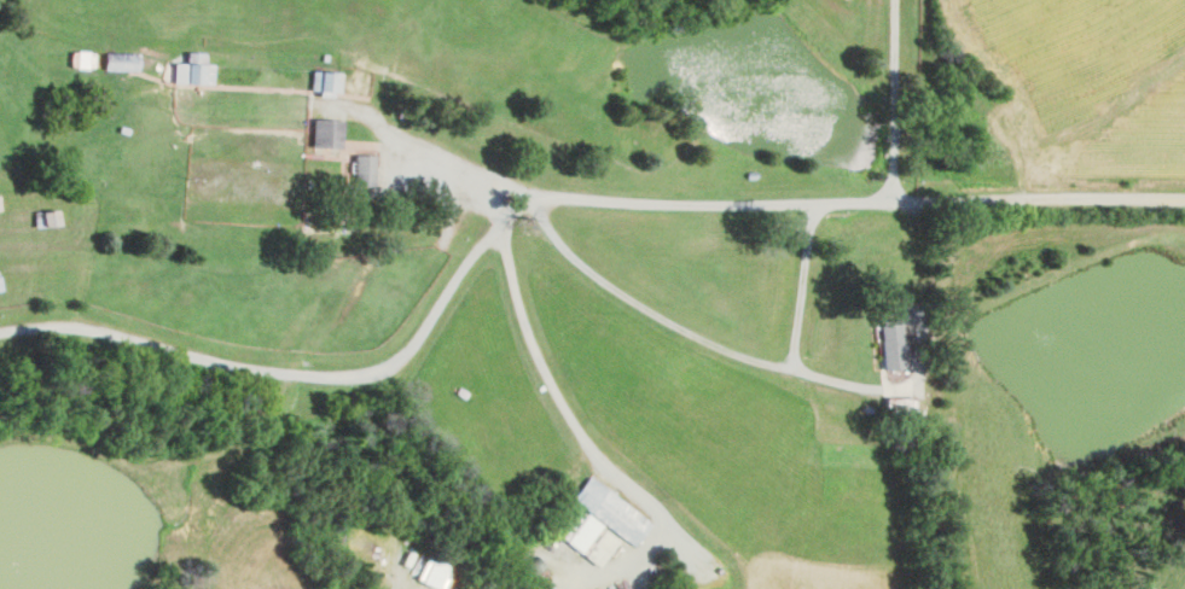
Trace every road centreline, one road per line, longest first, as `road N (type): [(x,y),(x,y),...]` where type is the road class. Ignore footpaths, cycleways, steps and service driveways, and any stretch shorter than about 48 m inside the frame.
road 1 (residential): [(1184,199),(662,205),(511,192),(418,342),(379,368),(314,377),(233,366),(99,328),(0,331)]
road 2 (residential): [(42,205),(101,154),(162,132),(379,129),(536,199),(573,282),(614,321),(685,365),(823,398),(879,392)]
road 3 (residential): [(1018,196),(1015,113),(939,63),(928,0)]

